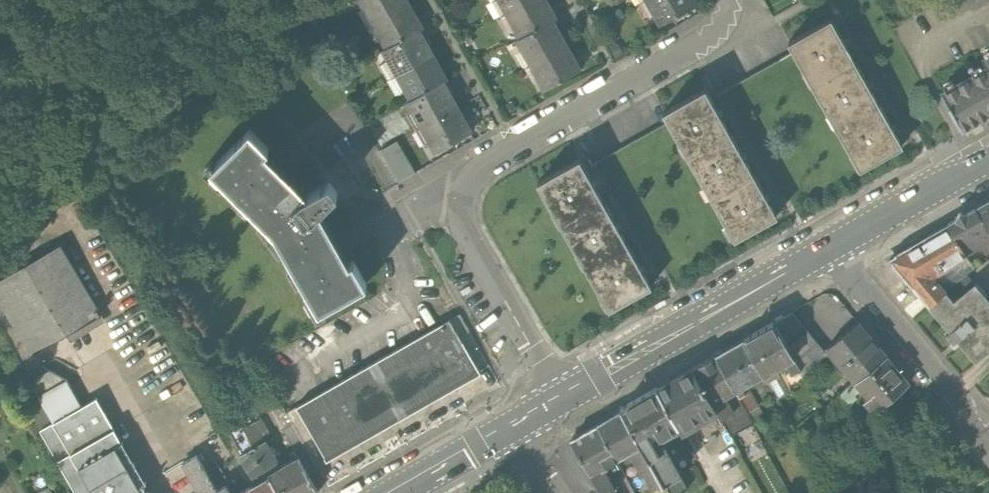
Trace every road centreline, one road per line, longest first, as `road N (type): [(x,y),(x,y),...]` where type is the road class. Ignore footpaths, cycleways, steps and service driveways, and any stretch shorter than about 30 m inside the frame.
road 1 (residential): [(562,401),(465,230),(459,183),(718,34),(728,18)]
road 2 (secondary): [(562,401),(842,240)]
road 3 (residential): [(988,419),(842,240)]
road 4 (secondary): [(842,240),(988,156)]
road 5 (secondary): [(406,492),(528,421)]

